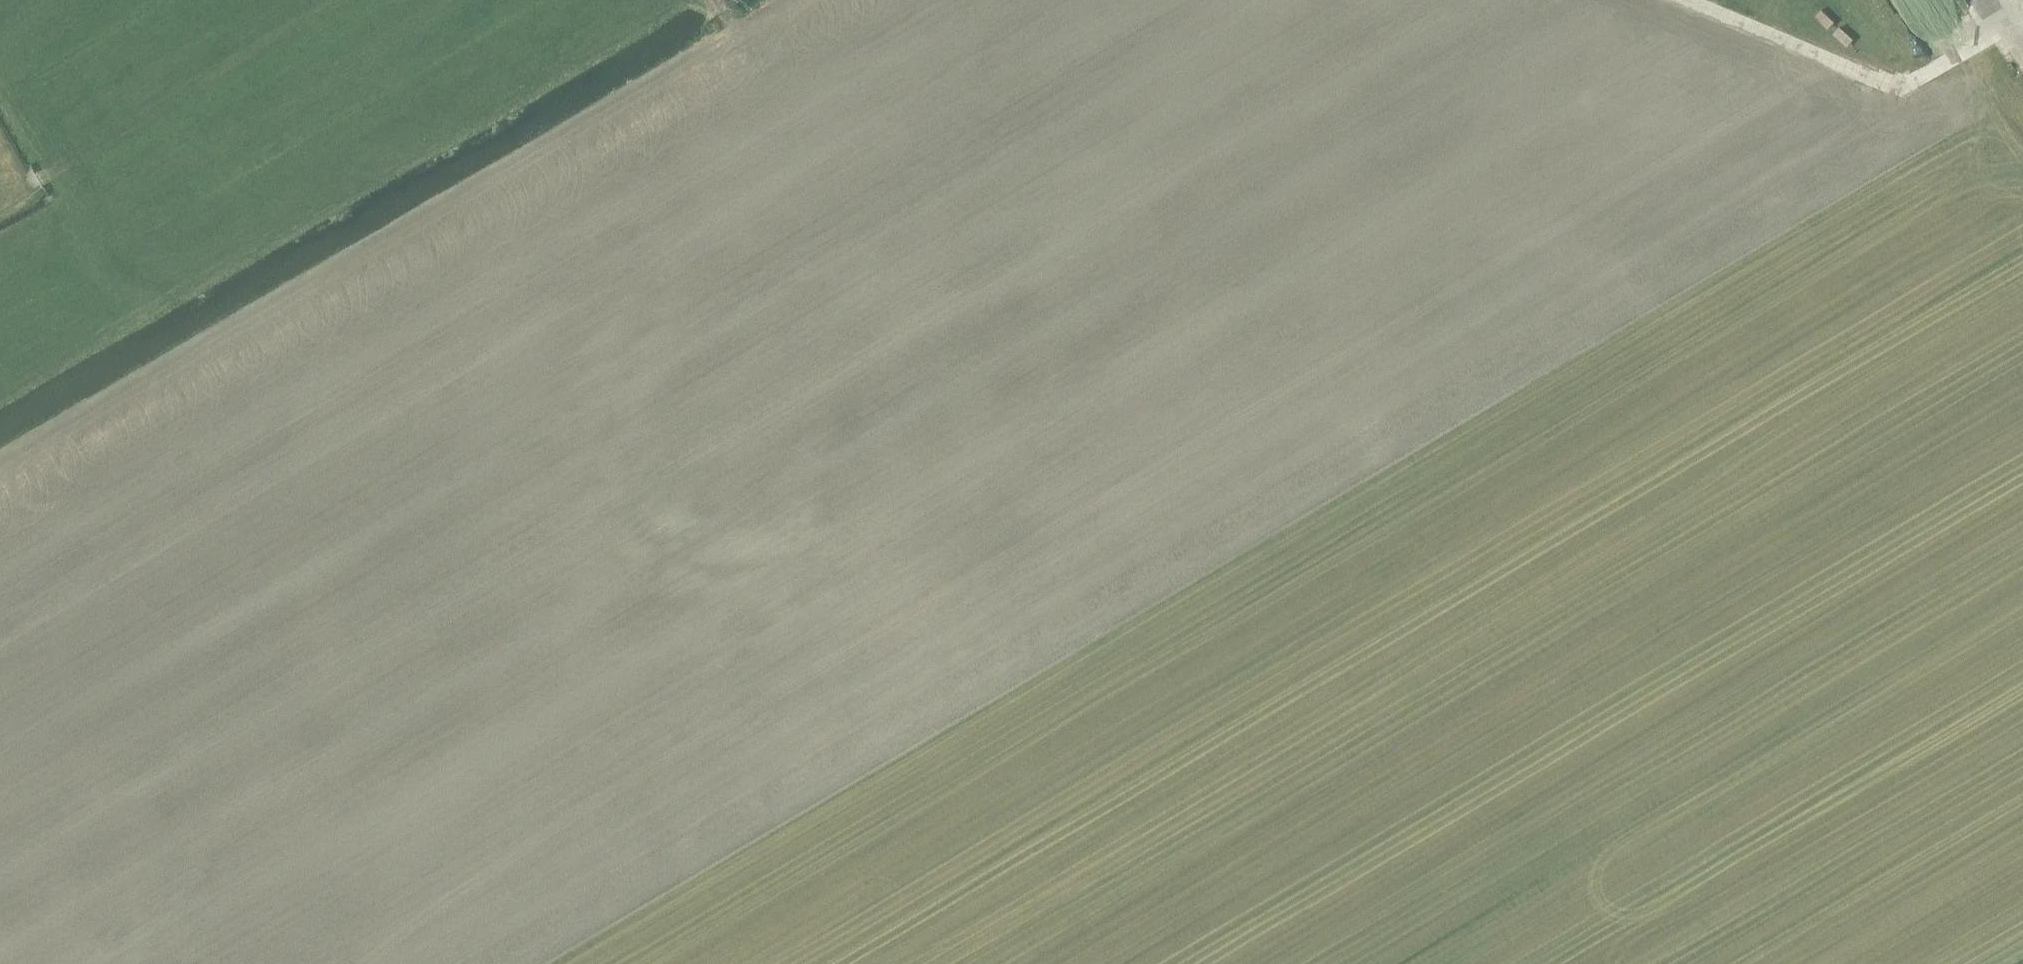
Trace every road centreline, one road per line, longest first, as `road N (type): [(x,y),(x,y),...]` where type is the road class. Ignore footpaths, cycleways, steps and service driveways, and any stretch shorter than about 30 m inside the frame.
road 1 (track): [(1682,0),(1888,82),(2022,16)]

